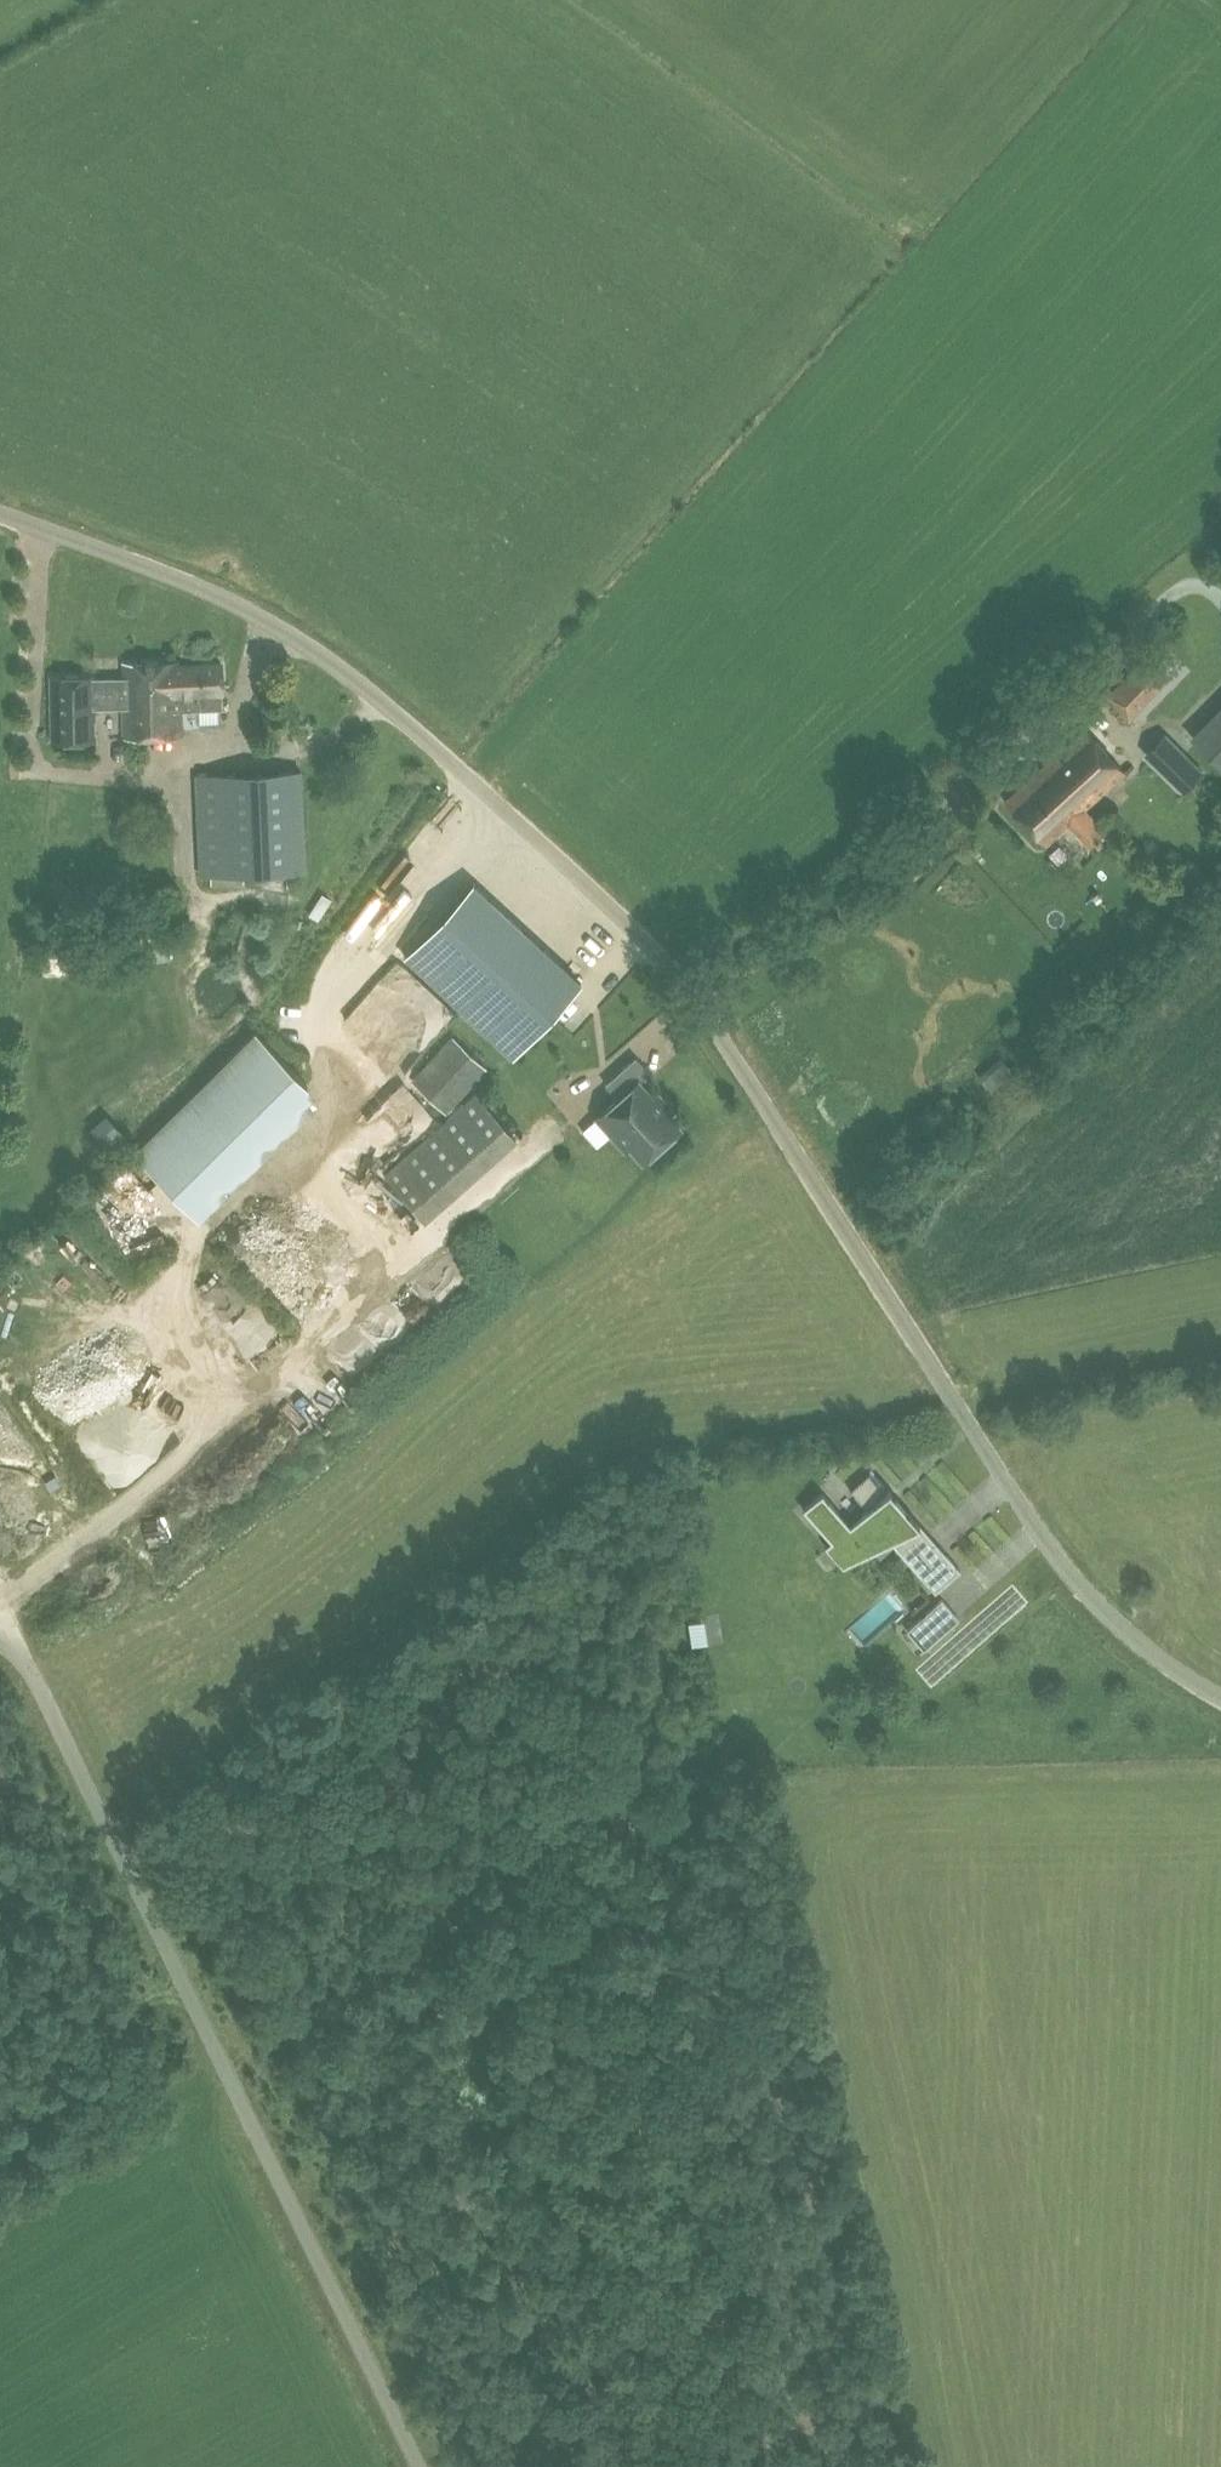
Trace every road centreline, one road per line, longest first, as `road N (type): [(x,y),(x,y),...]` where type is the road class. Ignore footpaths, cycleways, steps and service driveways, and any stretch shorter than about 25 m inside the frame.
road 1 (unclassified): [(1220,1697),(1158,1659),(1063,1562),(679,975),(635,926),(362,685),(275,625),(225,597),(0,513)]
road 2 (unclassified): [(421,2466),(74,1762),(6,1606),(0,1608)]

